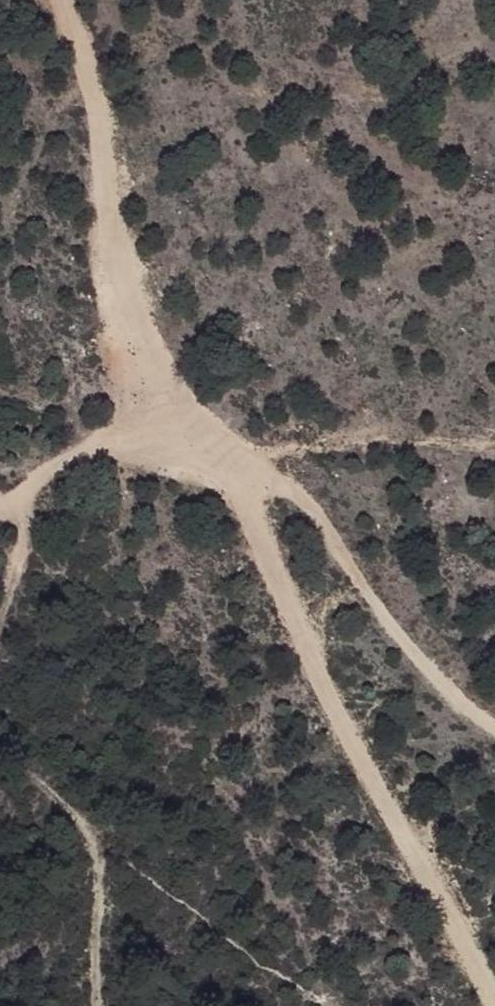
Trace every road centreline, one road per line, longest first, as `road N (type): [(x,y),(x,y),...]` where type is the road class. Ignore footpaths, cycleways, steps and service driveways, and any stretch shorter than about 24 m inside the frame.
road 1 (track): [(487,1005),(417,868),(326,717),(261,553),(191,443),(136,314),(86,67),(50,0)]
road 2 (track): [(494,730),(470,717),(387,622),(303,497),(273,477),(191,443),(124,438),(79,449),(0,515)]

